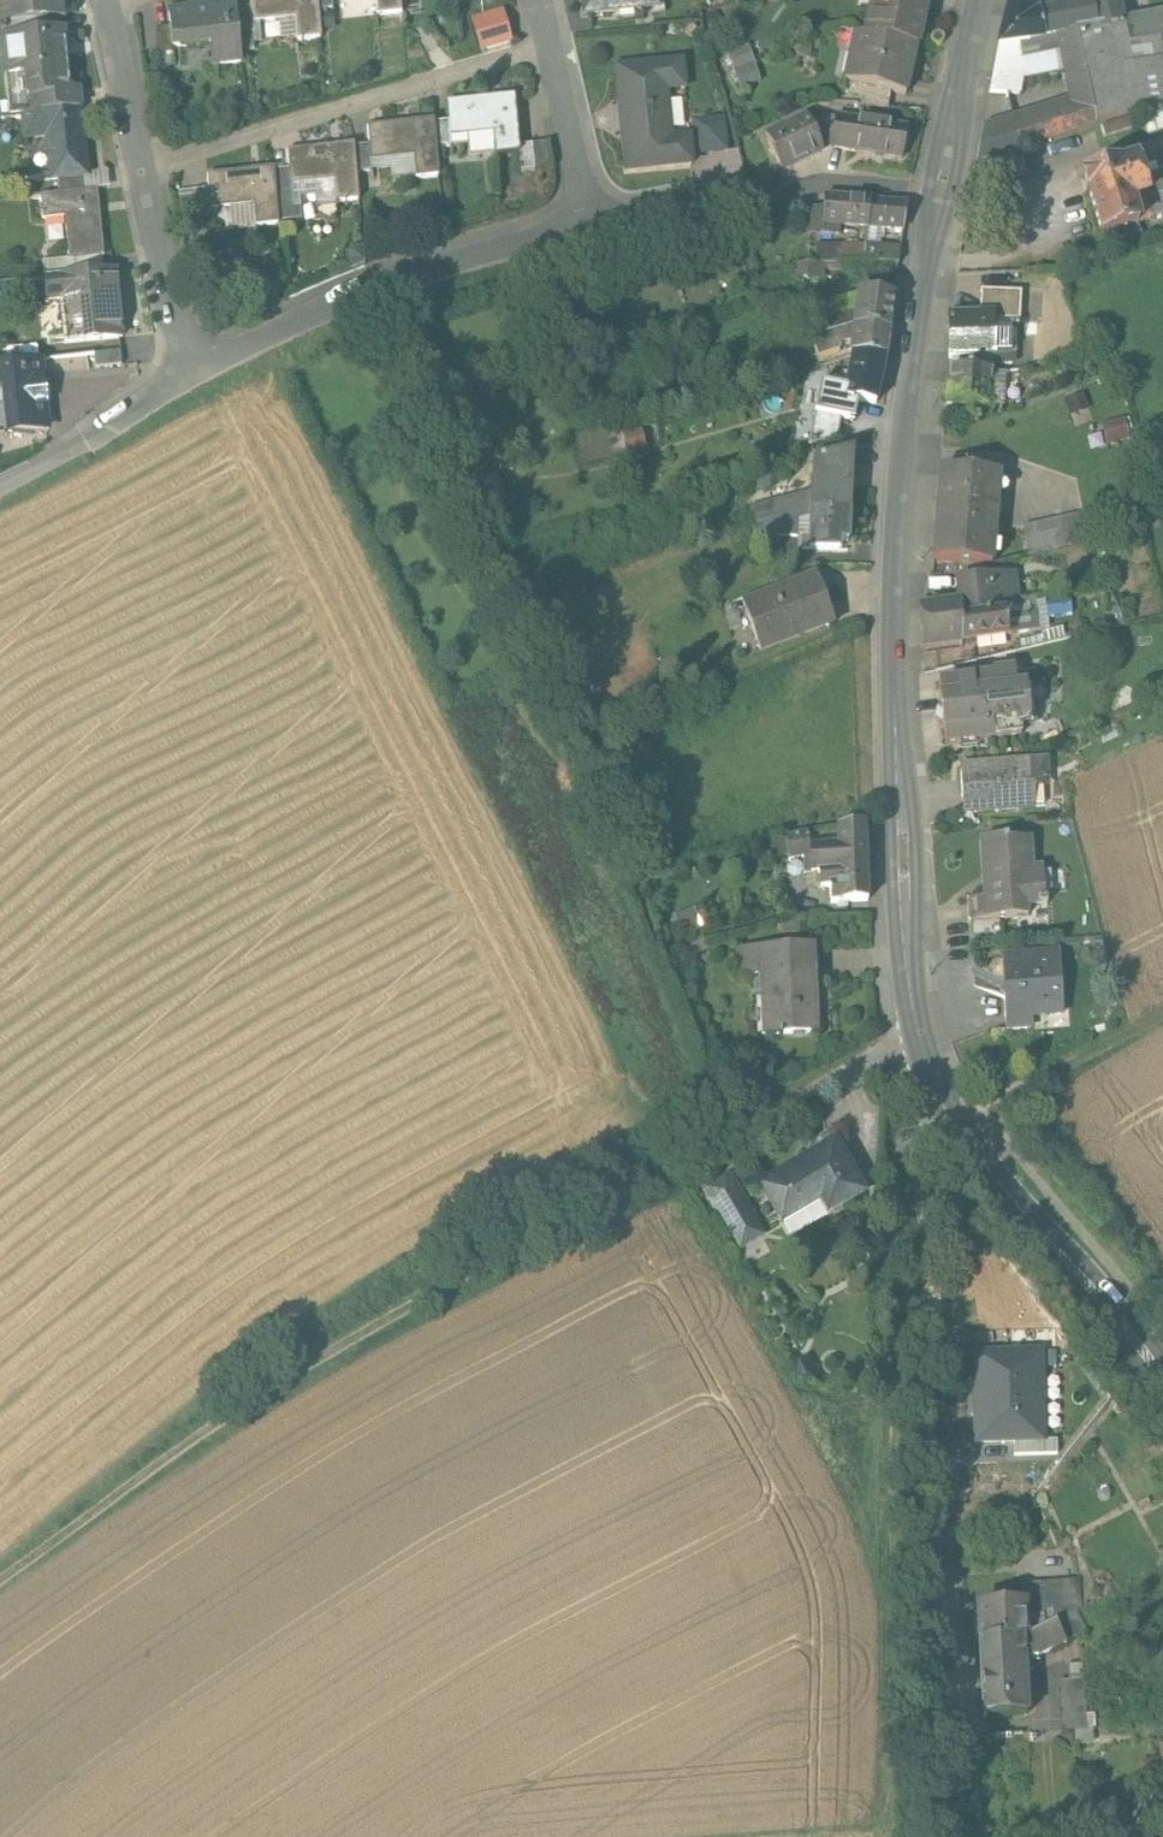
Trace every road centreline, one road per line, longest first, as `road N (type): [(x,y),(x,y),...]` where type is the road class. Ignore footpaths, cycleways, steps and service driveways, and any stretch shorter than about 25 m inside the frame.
road 1 (secondary): [(948,1102),(921,1036),(906,963),(894,648),(897,491),(940,192)]
road 2 (track): [(719,1137),(577,1211),(0,1577)]
road 3 (track): [(789,1836),(863,1828),(882,1791),(903,1239),(911,1196),(928,1175)]
road 4 (unclassified): [(948,1102),(928,1175),(951,1709)]
road 5 (residential): [(589,225),(363,292),(193,373)]
road 6 (residential): [(553,42),(146,155)]
road 7 (secondary): [(1162,1369),(948,1102)]
road 8 (residential): [(193,373),(0,487)]
road 9 (residential): [(146,155),(193,373)]
road 10 (secondary): [(940,192),(981,0)]
road 11 (residential): [(589,225),(553,42)]
road 12 (residential): [(750,203),(589,225)]
road 13 (residential): [(117,0),(146,155)]
road 14 (residential): [(940,192),(817,180),(791,193)]

